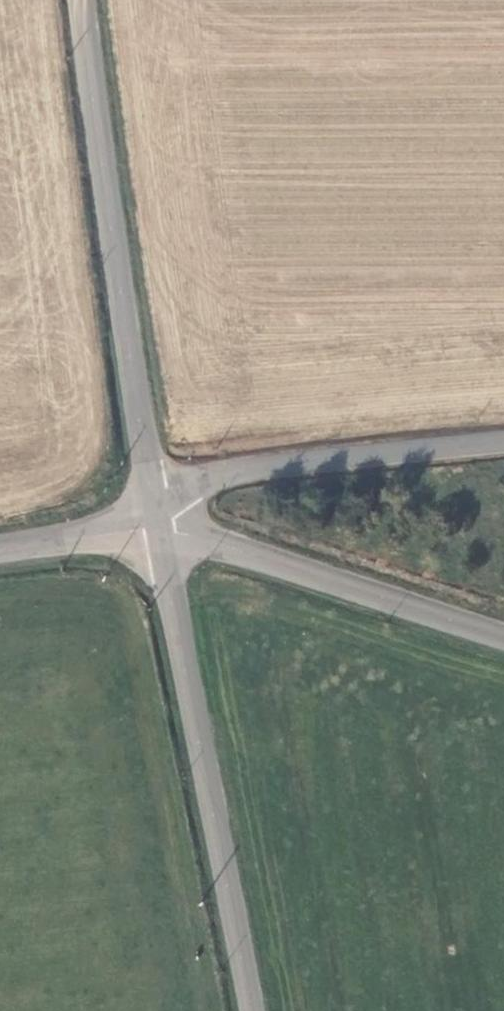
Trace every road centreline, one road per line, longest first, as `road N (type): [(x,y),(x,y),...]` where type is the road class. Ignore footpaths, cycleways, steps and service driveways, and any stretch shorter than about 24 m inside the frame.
road 1 (tertiary): [(152,491),(82,0)]
road 2 (tertiary): [(250,1010),(157,529)]
road 3 (tertiary): [(157,529),(503,636)]
road 4 (unclassified): [(503,441),(244,470),(152,491)]
road 5 (tertiary): [(0,549),(157,529)]

